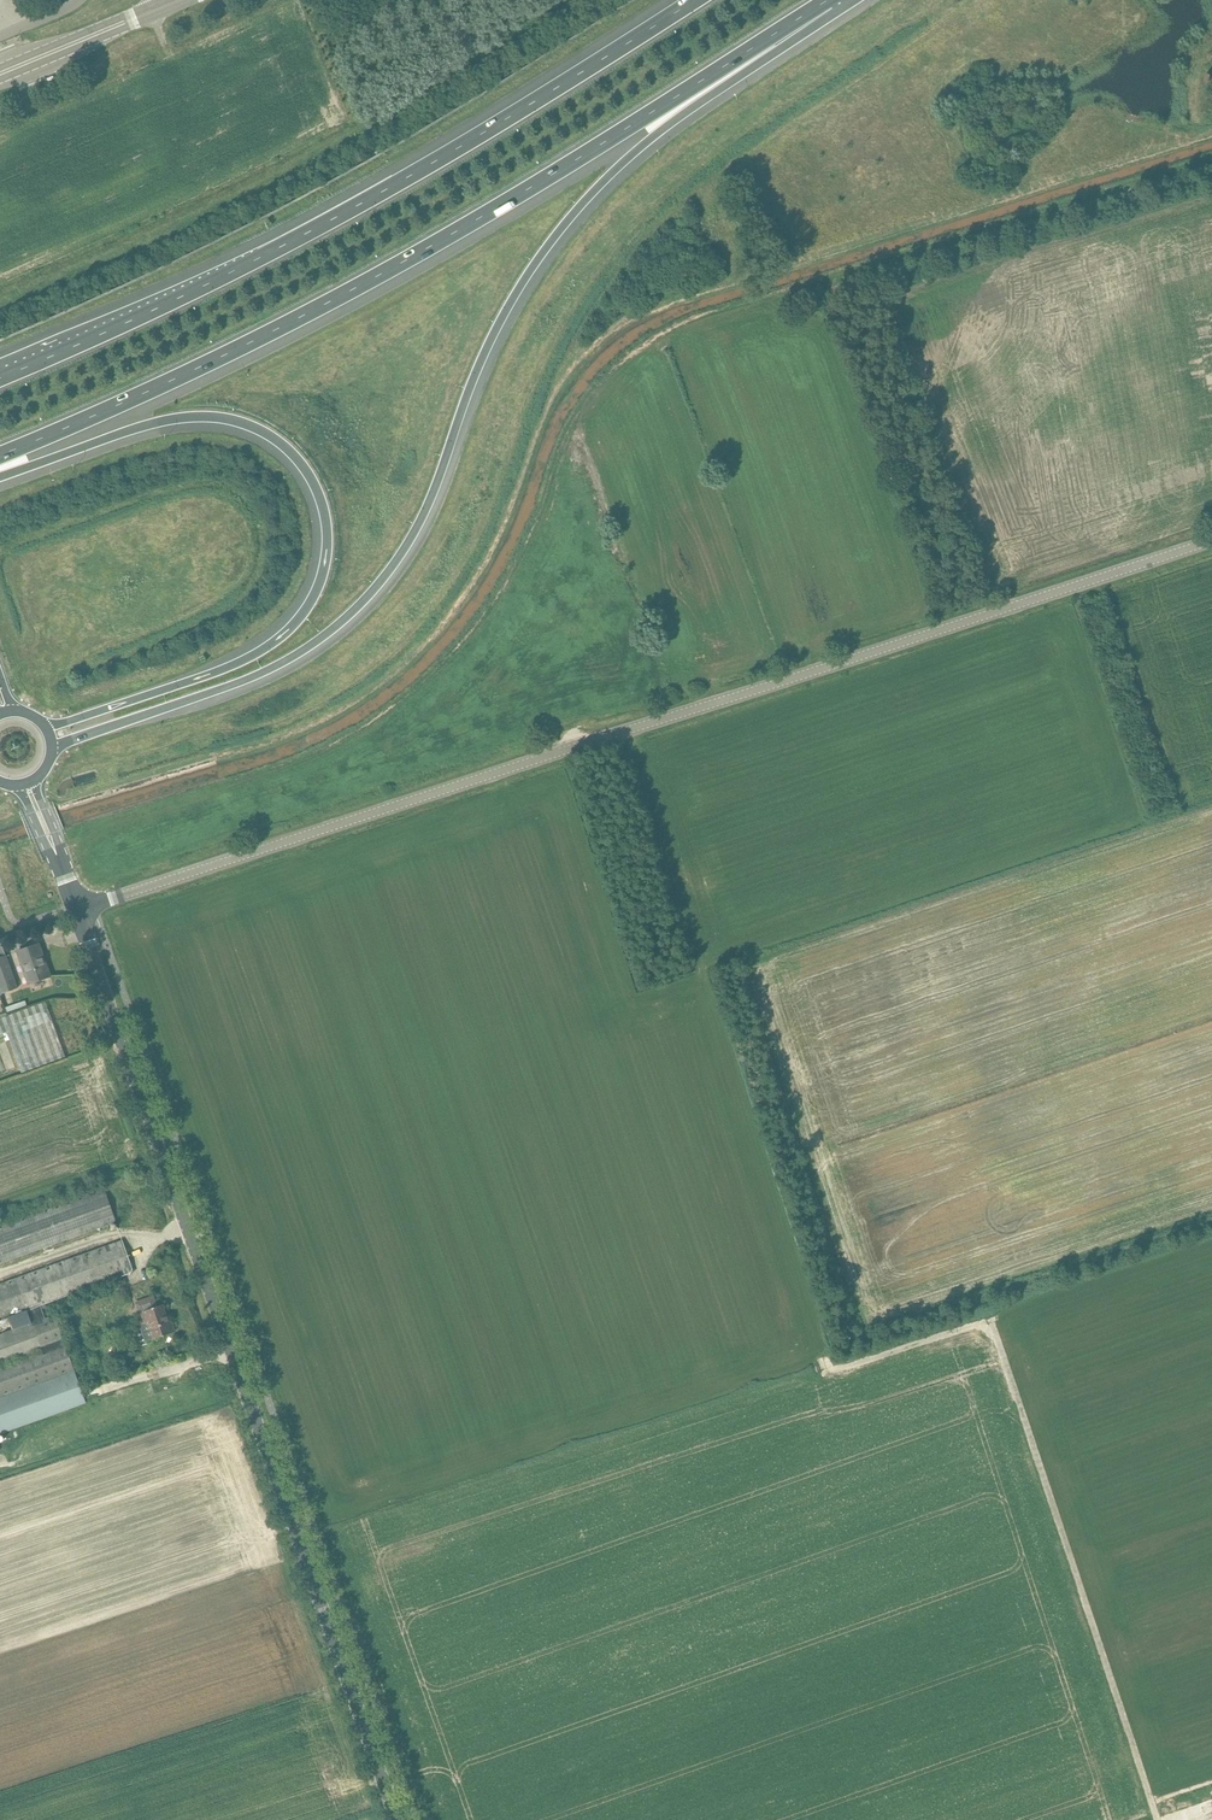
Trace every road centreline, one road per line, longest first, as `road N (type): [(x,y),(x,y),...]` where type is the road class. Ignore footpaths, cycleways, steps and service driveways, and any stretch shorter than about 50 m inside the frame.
road 1 (unclassified): [(77,910),(1211,540)]
road 2 (motorway): [(50,754),(272,668),(350,615),(424,515),(480,363),(539,256),(619,166),(828,0)]
road 3 (tertiary): [(77,910),(397,1819)]
road 4 (motorway): [(0,456),(187,372),(491,213),(828,0)]
road 5 (motorway): [(695,0),(307,233),(0,377)]
road 6 (motorway): [(0,474),(150,425),(216,417),(269,435),(293,454),(325,515),(319,588),(272,645),(214,673),(42,725)]
road 7 (tertiary): [(157,9),(0,73)]

